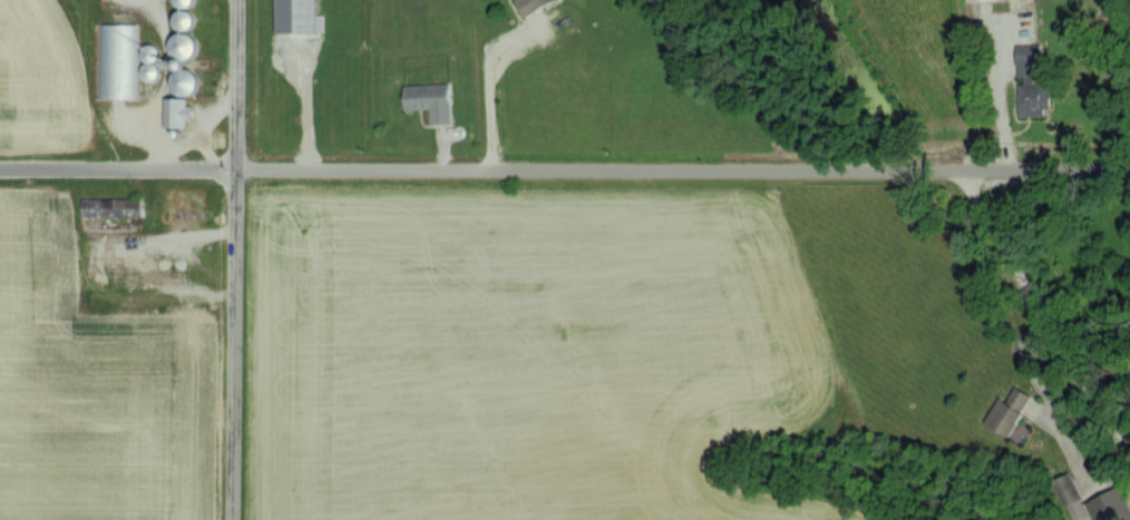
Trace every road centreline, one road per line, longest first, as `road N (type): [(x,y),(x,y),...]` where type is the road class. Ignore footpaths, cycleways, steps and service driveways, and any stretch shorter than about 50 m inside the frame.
road 1 (residential): [(0,179),(150,181),(447,167),(1129,175)]
road 2 (residential): [(225,519),(235,0)]

